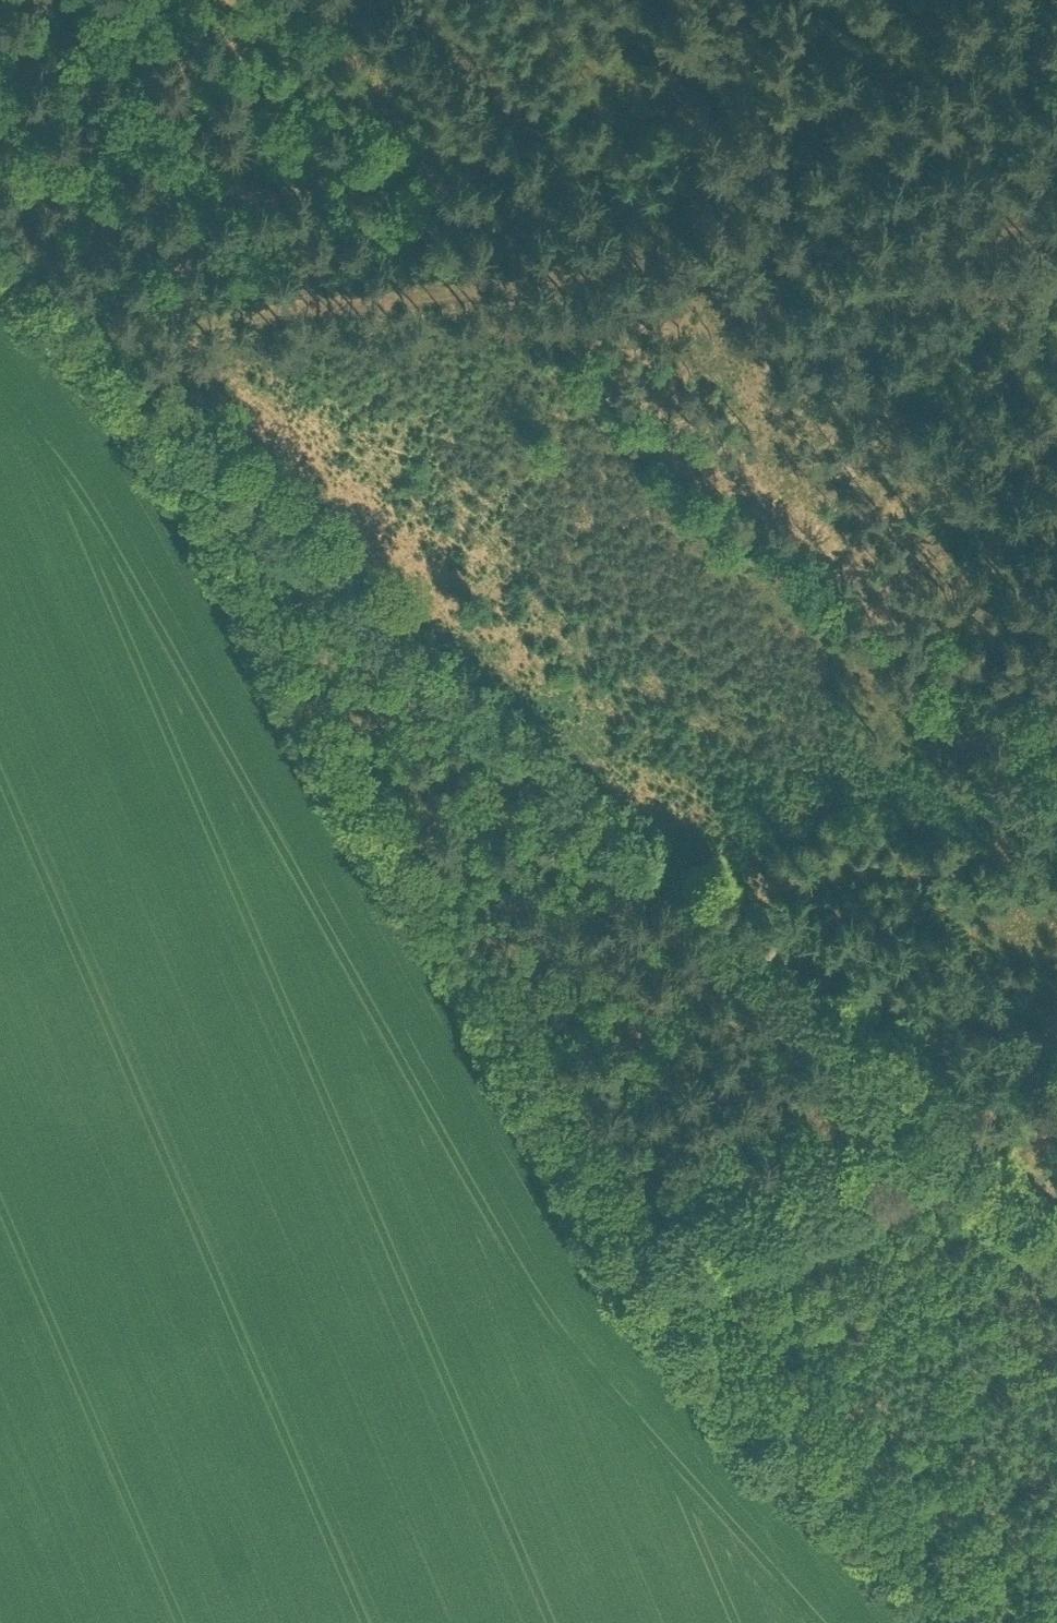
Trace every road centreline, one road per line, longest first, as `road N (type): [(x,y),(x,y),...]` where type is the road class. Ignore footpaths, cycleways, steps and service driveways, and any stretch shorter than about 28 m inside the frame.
road 1 (track): [(1056,1106),(989,1136),(85,320),(1056,220)]

